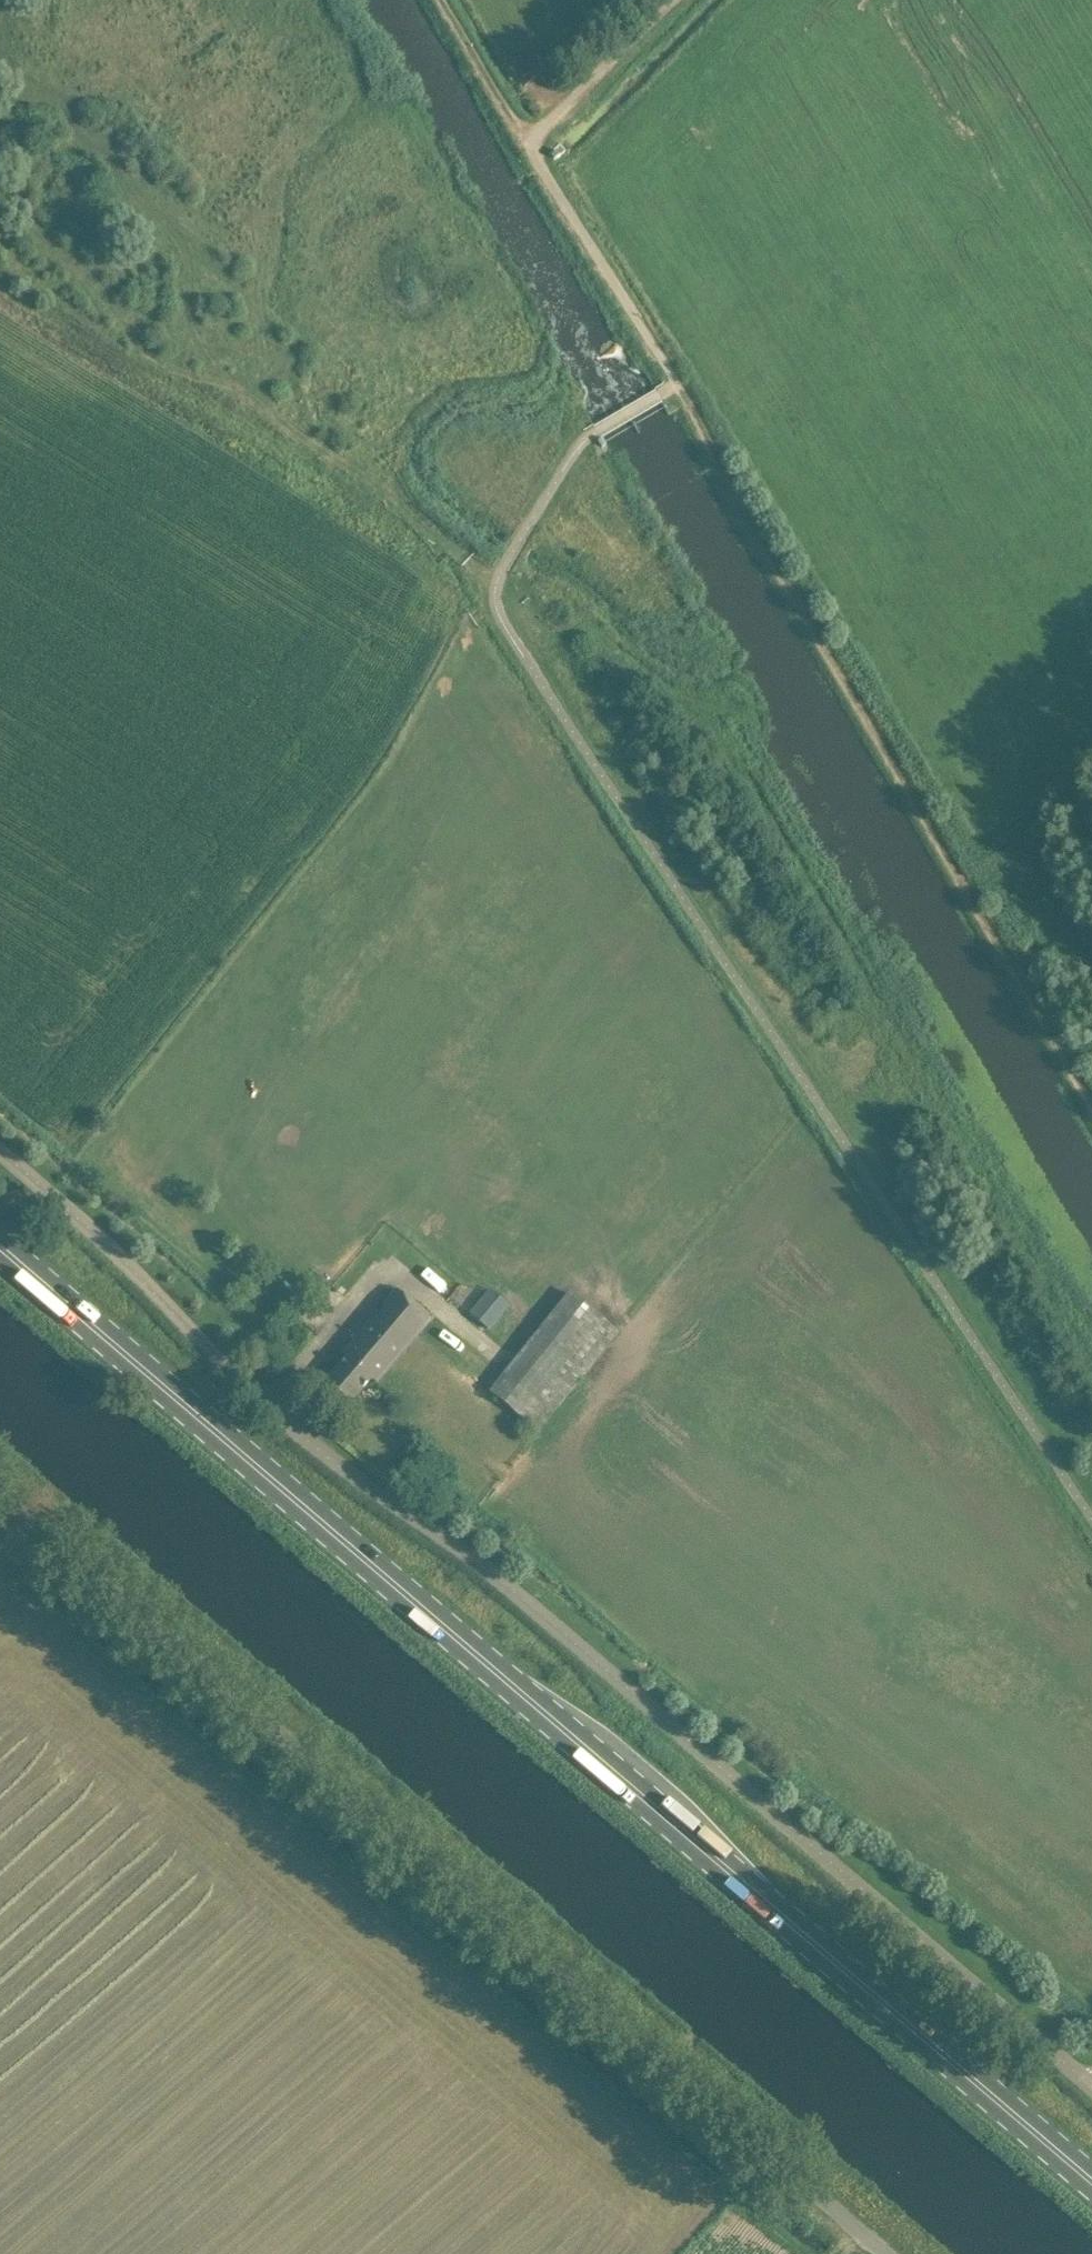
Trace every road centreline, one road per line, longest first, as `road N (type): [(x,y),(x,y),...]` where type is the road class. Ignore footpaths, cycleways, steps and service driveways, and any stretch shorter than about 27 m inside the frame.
road 1 (unclassified): [(1091,2086),(473,1558),(309,1439),(0,1153)]
road 2 (primary): [(1091,2183),(0,1251)]
road 3 (unclassified): [(874,2253),(0,1508)]
road 4 (track): [(443,0),(528,149)]

